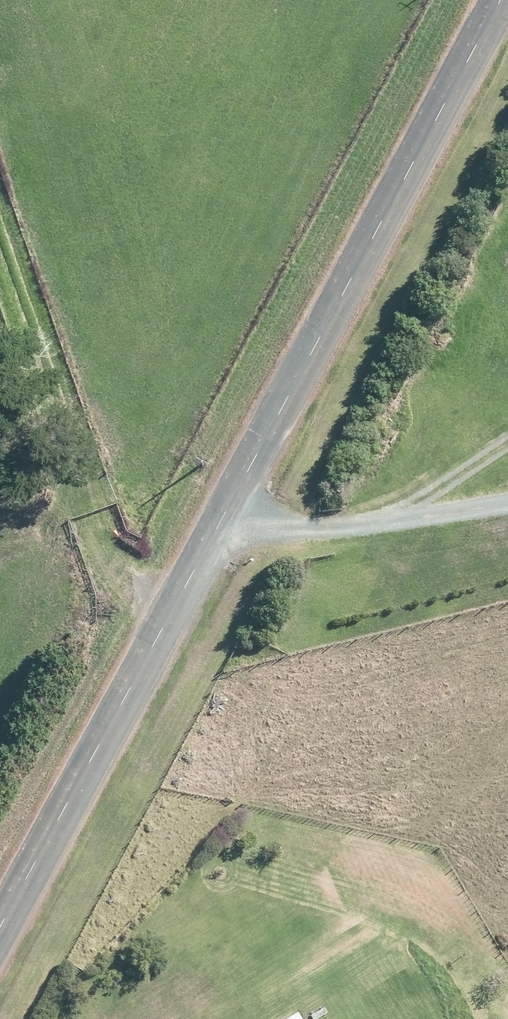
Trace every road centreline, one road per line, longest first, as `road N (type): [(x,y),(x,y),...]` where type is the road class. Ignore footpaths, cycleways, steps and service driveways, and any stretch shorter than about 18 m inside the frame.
road 1 (unclassified): [(0,935),(503,0)]
road 2 (track): [(180,606),(79,511),(0,323)]

